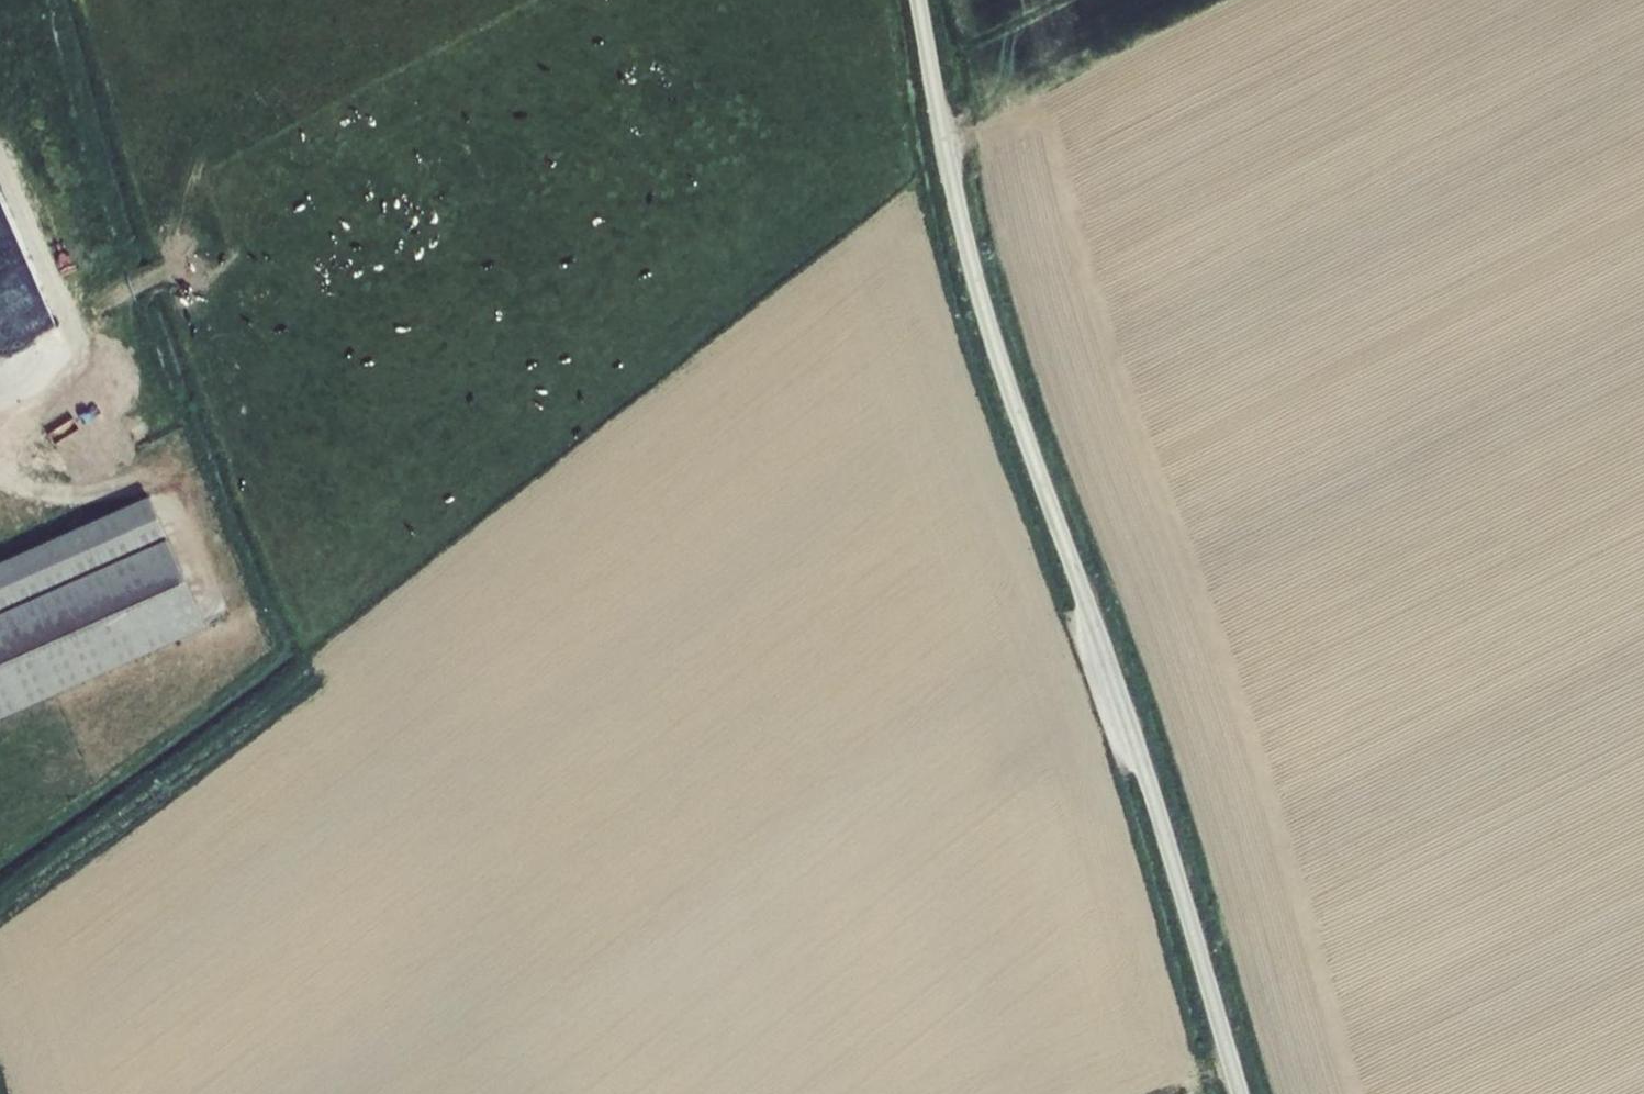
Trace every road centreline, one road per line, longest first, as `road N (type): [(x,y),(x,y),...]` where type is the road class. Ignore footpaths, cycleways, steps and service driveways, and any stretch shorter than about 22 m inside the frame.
road 1 (unclassified): [(1240,1093),(1154,801),(976,285),(919,0)]

